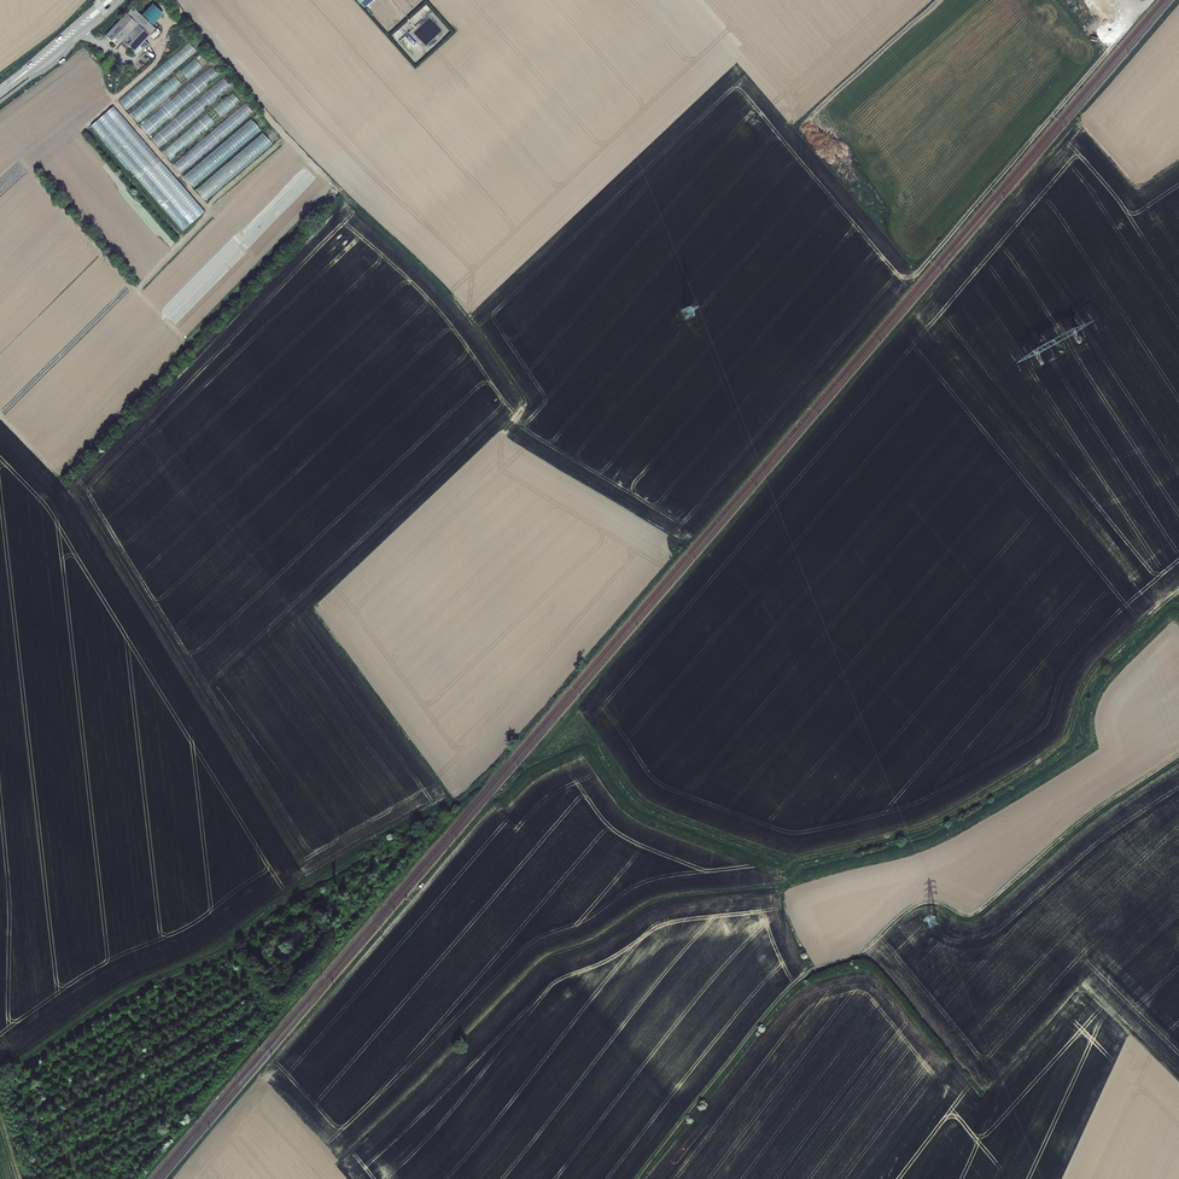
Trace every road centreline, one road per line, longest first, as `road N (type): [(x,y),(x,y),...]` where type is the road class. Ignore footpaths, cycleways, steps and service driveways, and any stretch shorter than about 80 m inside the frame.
road 1 (track): [(1178,756),(1097,812),(977,914),(924,904),(867,950),(805,973),(639,1178)]
road 2 (track): [(0,1072),(17,1050),(100,992),(209,941),(264,899),(446,800)]
road 3 (track): [(1151,0),(916,275)]
road 4 (tertiary): [(0,93),(116,0)]
road 5 (tertiary): [(103,0),(0,91)]

